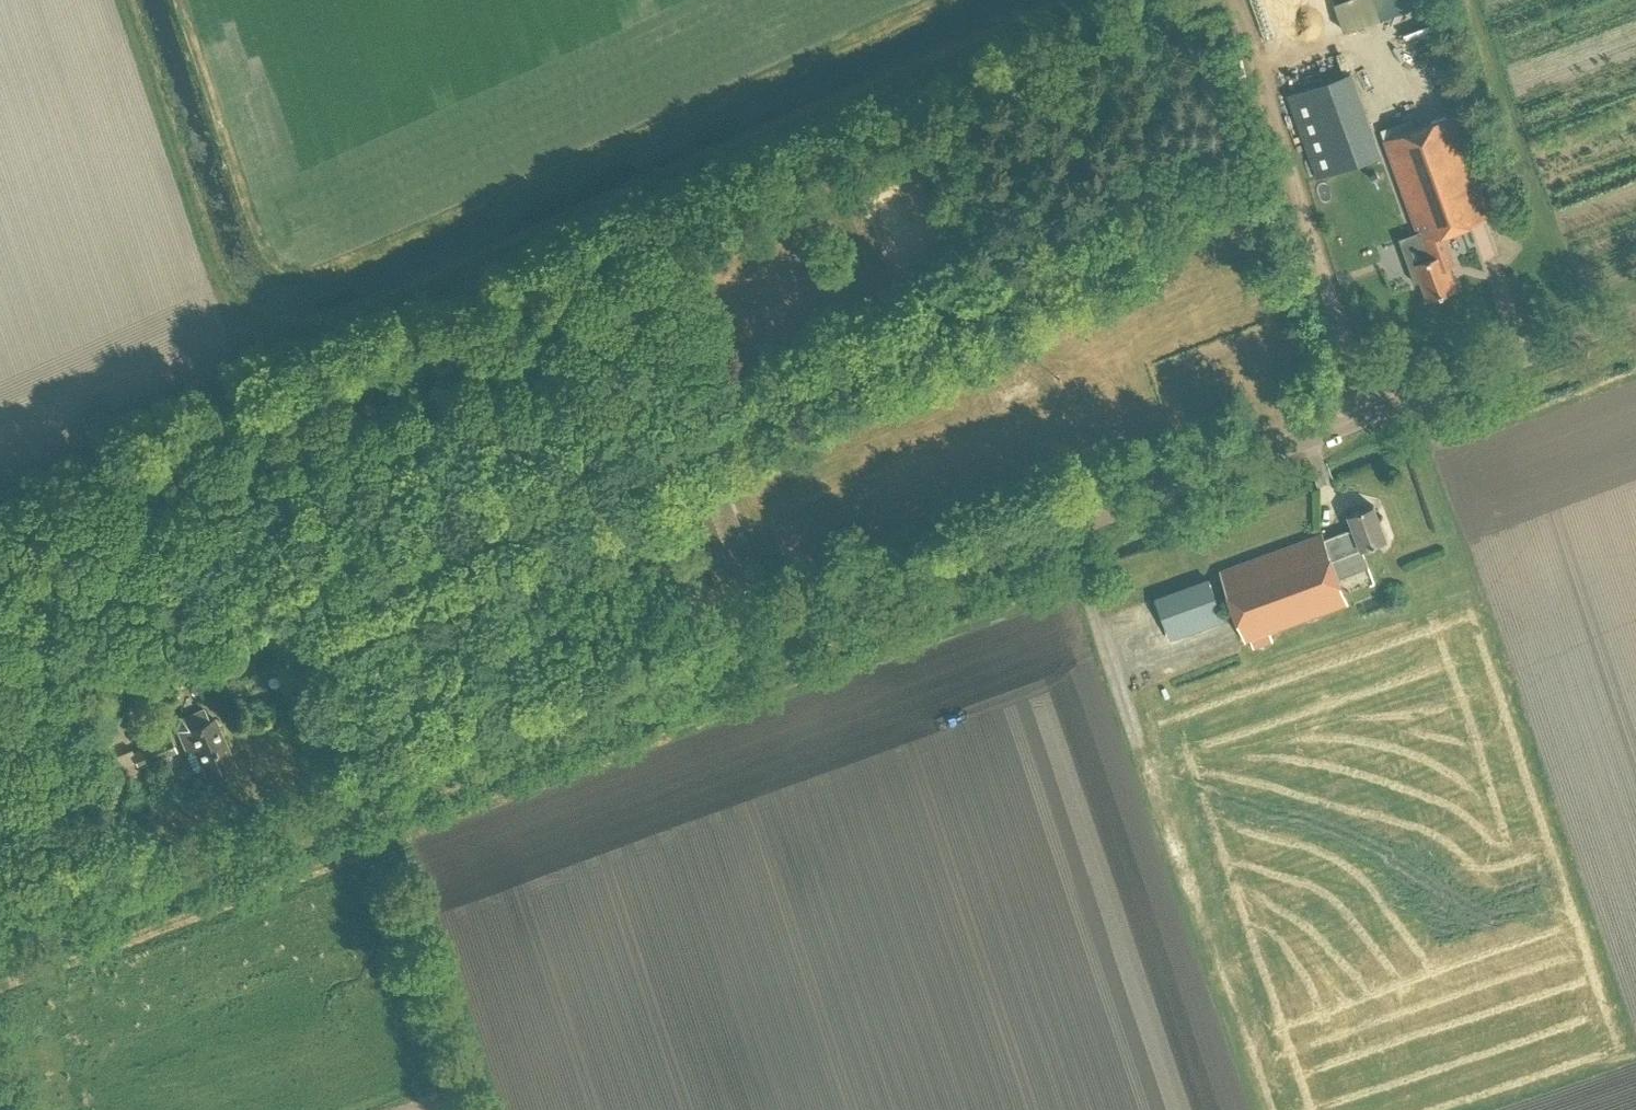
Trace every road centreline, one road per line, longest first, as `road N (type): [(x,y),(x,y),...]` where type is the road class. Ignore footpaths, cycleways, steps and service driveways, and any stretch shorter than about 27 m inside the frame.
road 1 (unclassified): [(0,925),(1635,315)]
road 2 (track): [(1373,414),(1300,193)]
road 3 (track): [(1300,193),(1237,0)]

